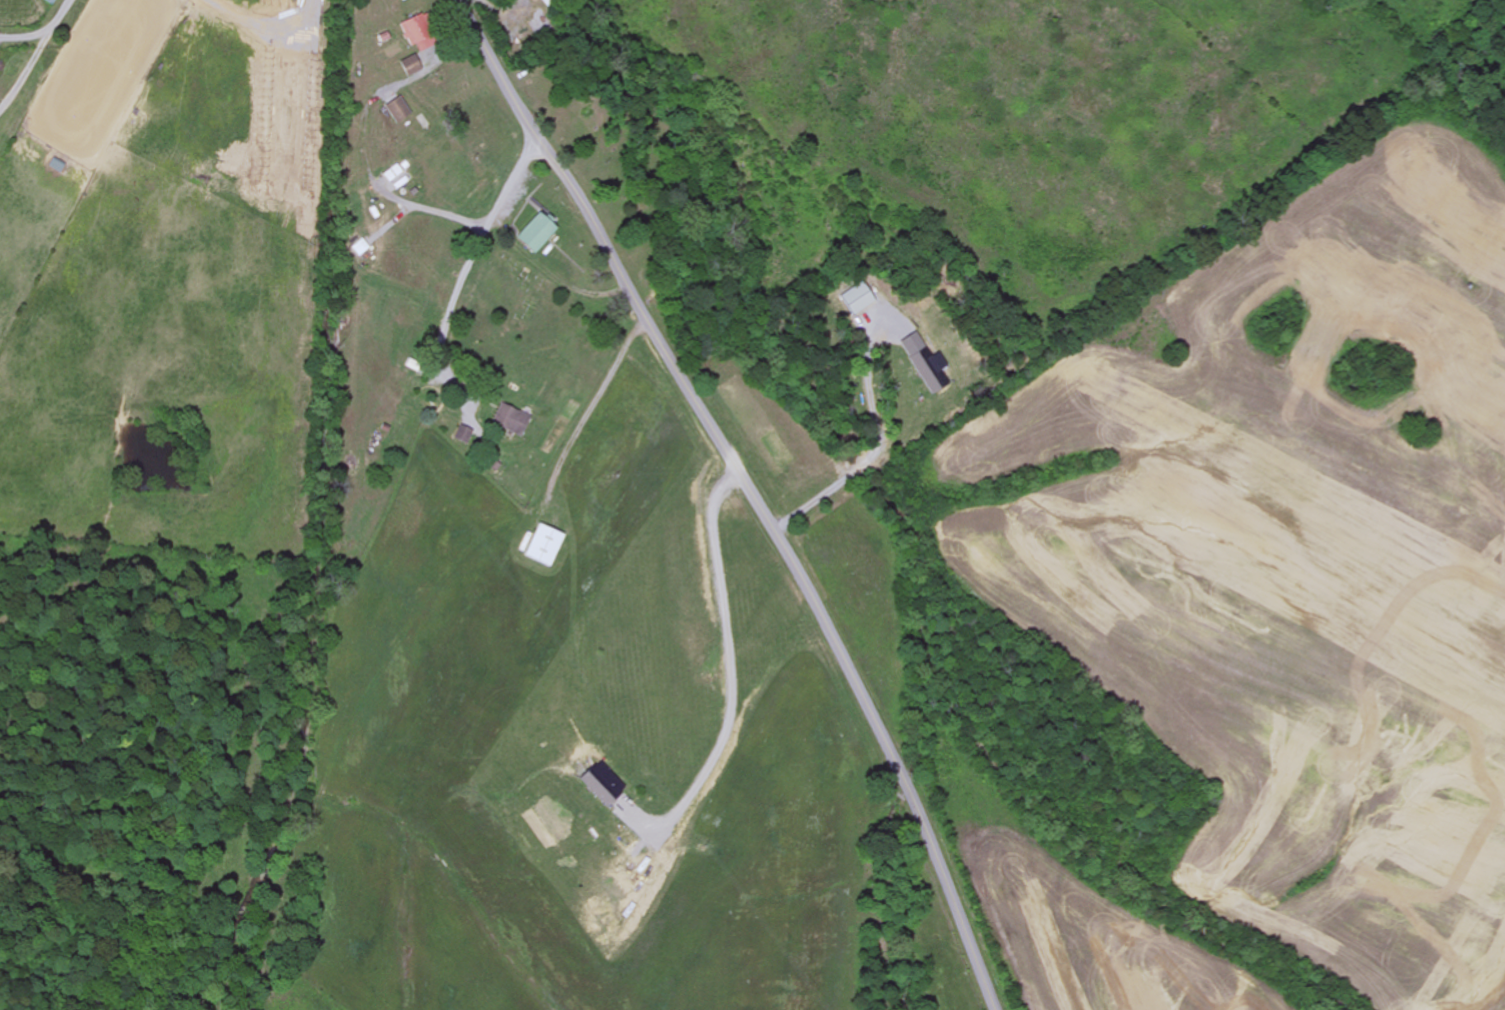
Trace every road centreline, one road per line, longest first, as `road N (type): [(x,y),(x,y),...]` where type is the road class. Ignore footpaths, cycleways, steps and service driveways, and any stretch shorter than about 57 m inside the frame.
road 1 (secondary): [(996,1009),(922,821),(851,673),(458,0)]

